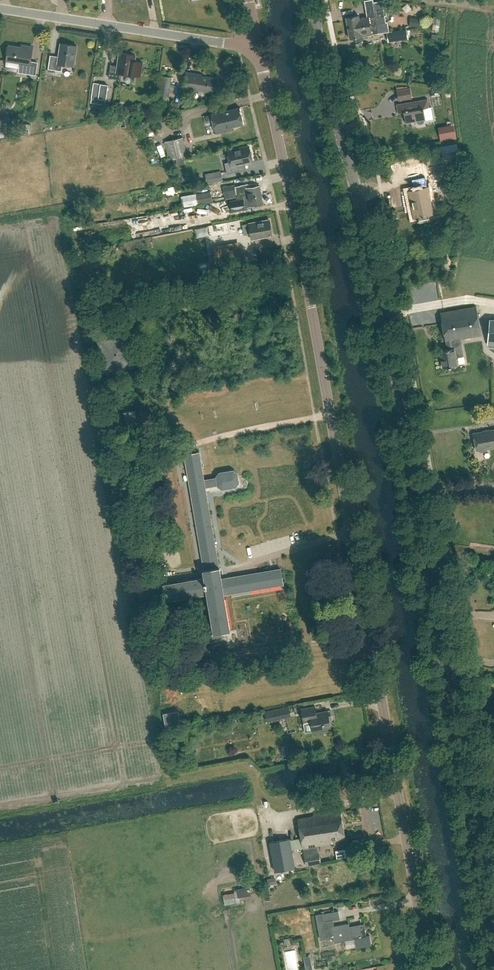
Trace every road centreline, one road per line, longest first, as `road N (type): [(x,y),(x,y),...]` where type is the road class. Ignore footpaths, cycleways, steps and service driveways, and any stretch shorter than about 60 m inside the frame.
road 1 (tertiary): [(493,937),(386,308),(312,0)]
road 2 (unclassified): [(429,969),(258,46)]
road 3 (residential): [(258,46),(0,9)]

